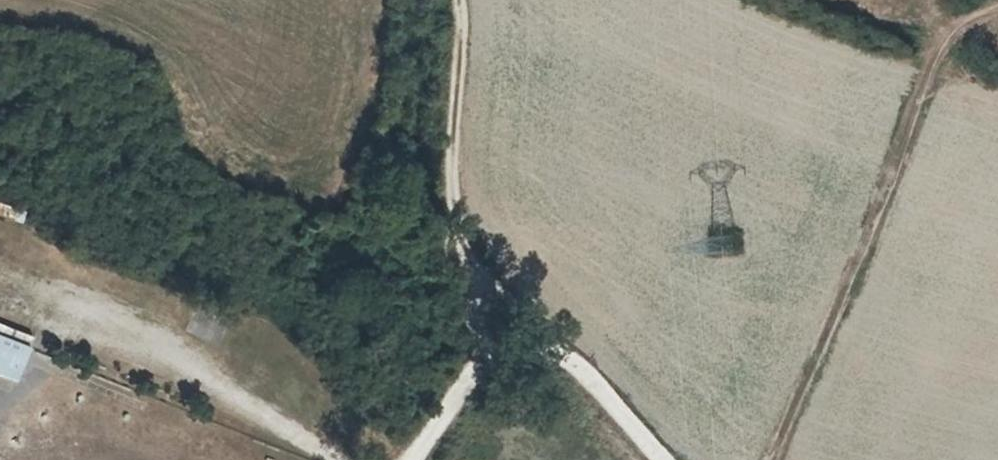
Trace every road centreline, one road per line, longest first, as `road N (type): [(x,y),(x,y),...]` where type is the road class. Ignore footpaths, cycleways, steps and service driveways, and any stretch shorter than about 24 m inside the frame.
road 1 (track): [(997,7),(973,15),(934,54),(769,459)]
road 2 (track): [(341,459),(166,355),(31,294)]
road 3 (track): [(473,270),(457,235),(449,180),(462,0)]
road 4 (track): [(561,352),(496,364),(415,459)]
road 5 (track): [(660,459),(561,352)]
road 6 (track): [(473,270),(475,350),(457,403)]
road 7 (track): [(561,352),(473,270)]

